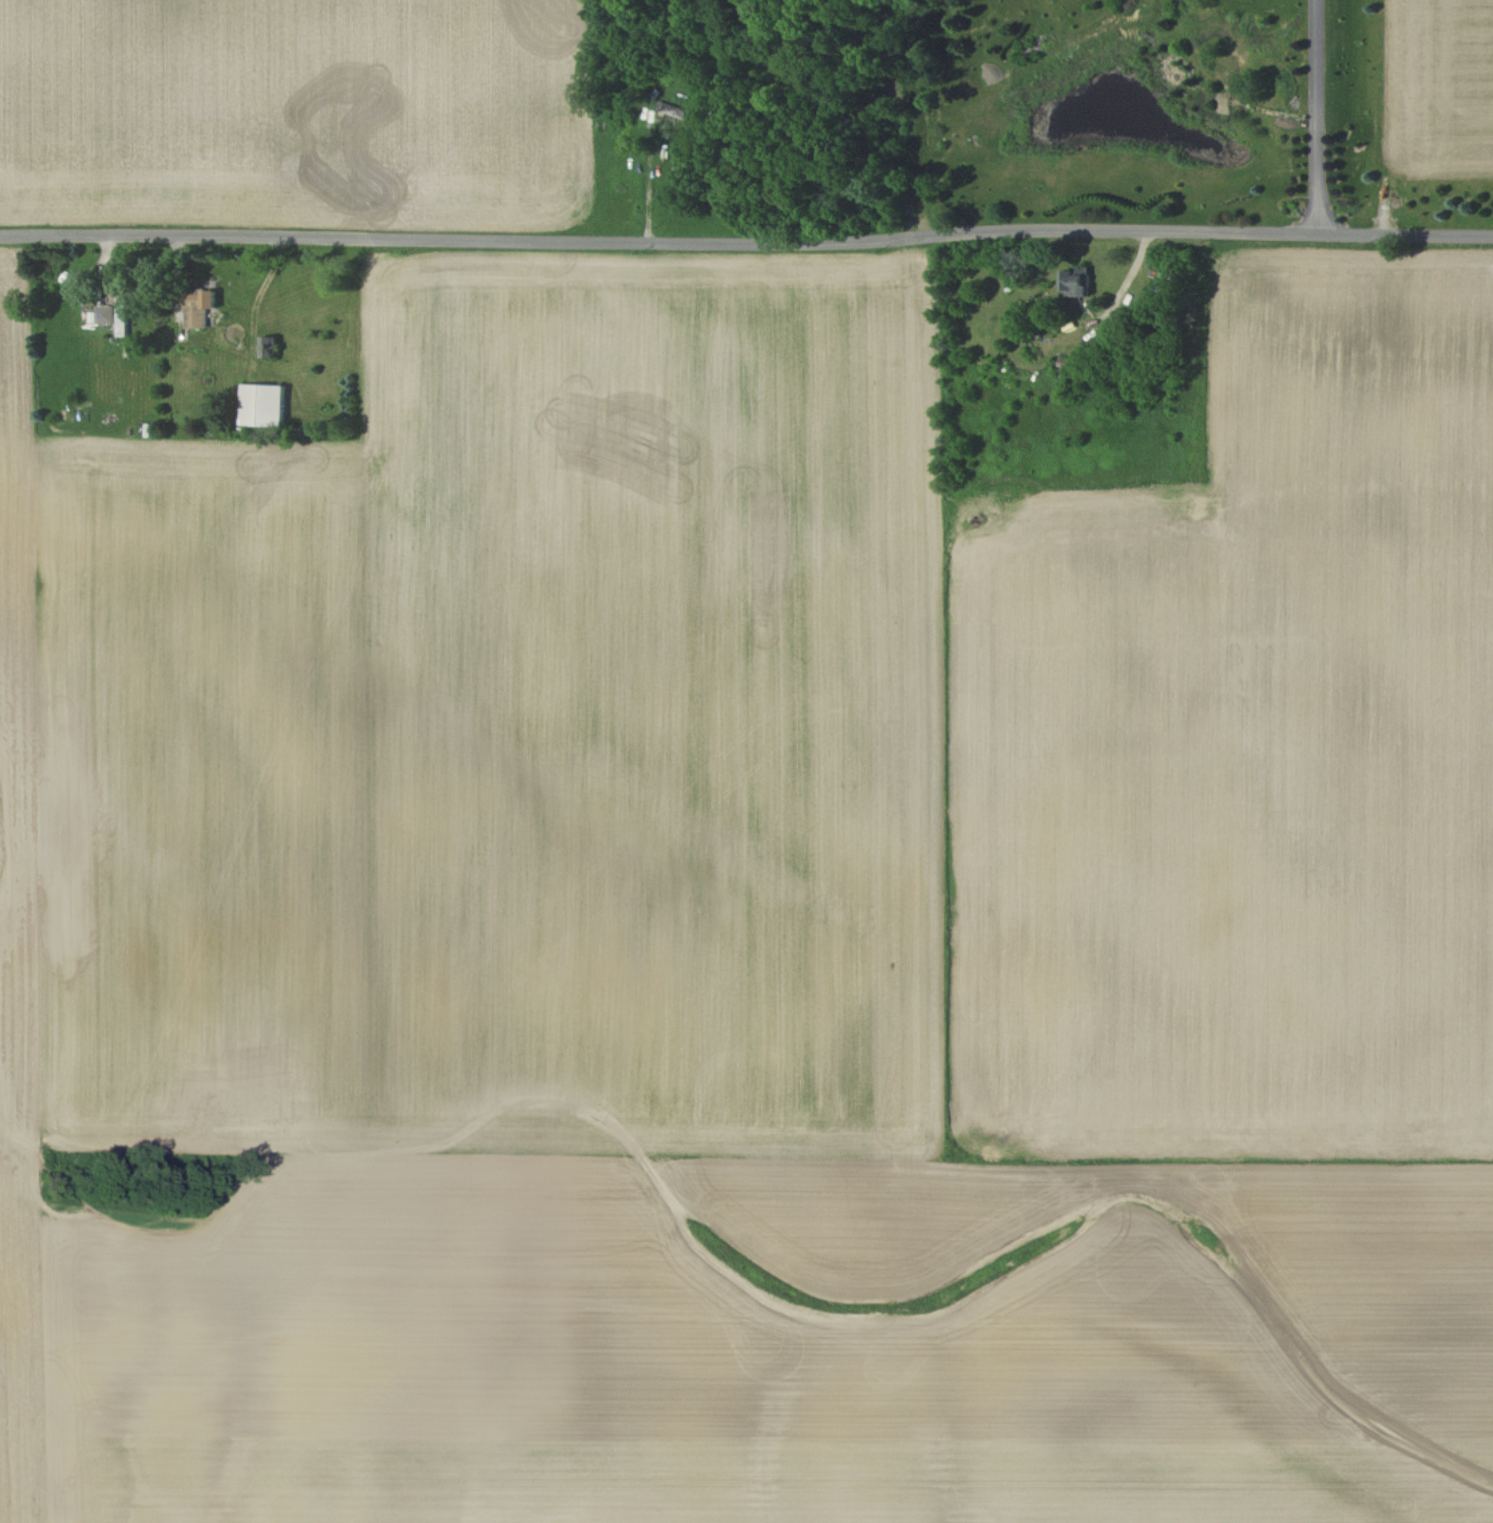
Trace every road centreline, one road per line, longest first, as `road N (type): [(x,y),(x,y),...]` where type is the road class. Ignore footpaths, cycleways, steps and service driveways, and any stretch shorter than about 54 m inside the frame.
road 1 (residential): [(0,238),(866,247),(947,234),(1492,236)]

